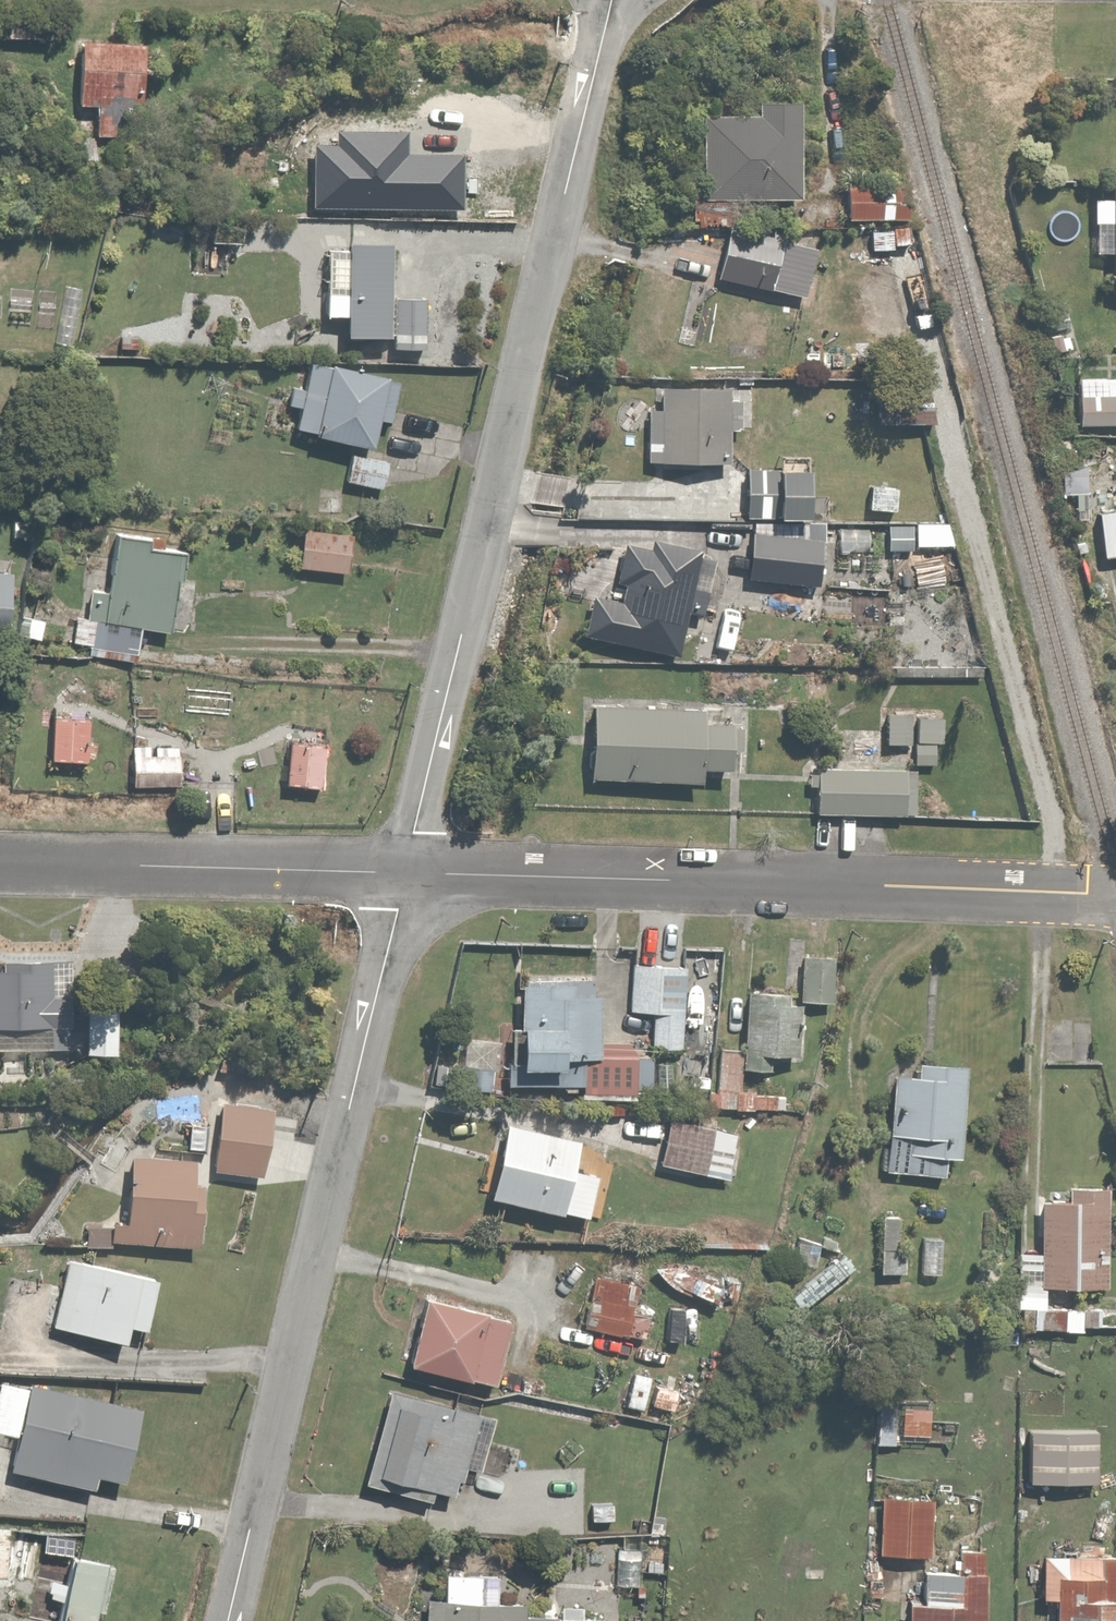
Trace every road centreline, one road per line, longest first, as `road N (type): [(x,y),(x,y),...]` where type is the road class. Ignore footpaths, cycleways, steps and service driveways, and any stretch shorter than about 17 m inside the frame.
road 1 (residential): [(410,873),(614,0)]
road 2 (residential): [(232,1620),(410,873)]
road 3 (residential): [(410,873),(1115,896)]
road 4 (residential): [(0,865),(410,873)]

